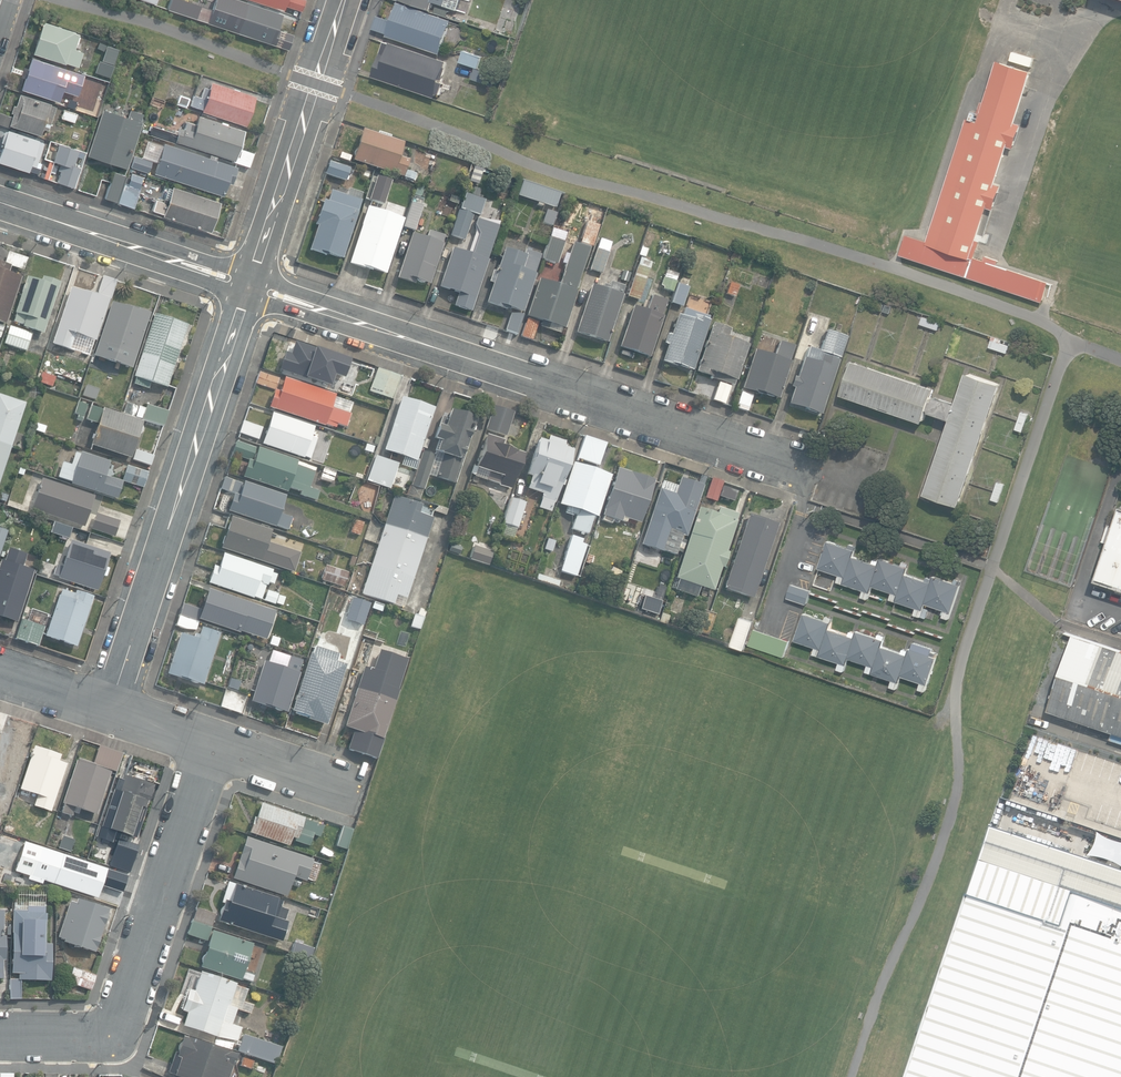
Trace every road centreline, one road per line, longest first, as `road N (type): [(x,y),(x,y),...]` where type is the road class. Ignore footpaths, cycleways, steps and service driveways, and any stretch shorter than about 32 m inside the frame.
road 1 (residential): [(811,471),(250,285)]
road 2 (residential): [(250,285),(108,704)]
road 3 (residential): [(207,738),(118,1026),(94,1035),(0,1033)]
road 4 (residential): [(344,0),(250,285)]
road 5 (residential): [(250,285),(0,199)]
road 6 (residential): [(357,790),(207,738)]

